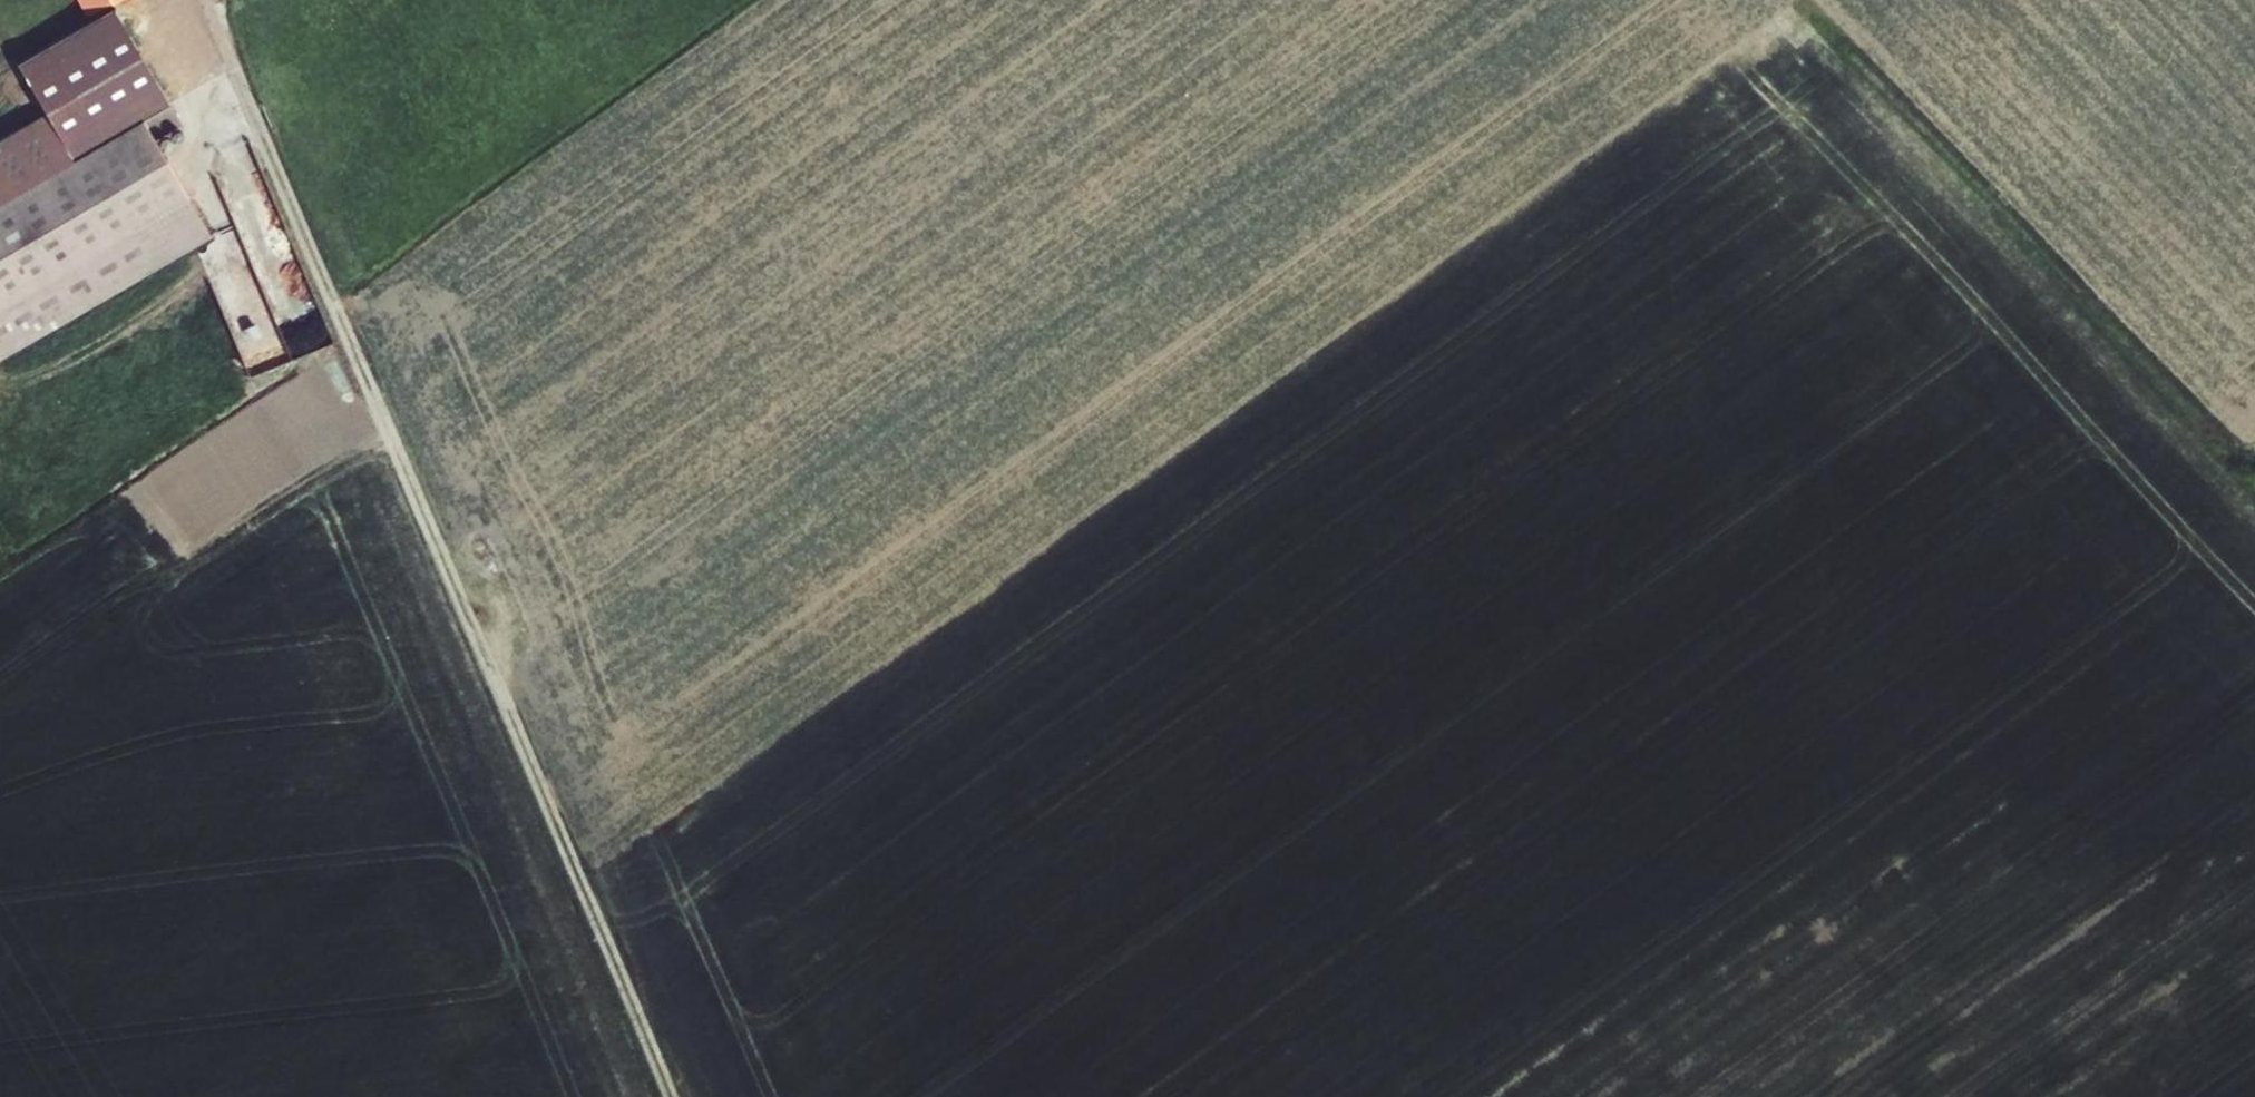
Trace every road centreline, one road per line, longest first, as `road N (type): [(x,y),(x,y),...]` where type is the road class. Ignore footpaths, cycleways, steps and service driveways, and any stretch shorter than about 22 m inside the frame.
road 1 (track): [(208,0),(670,1096)]

